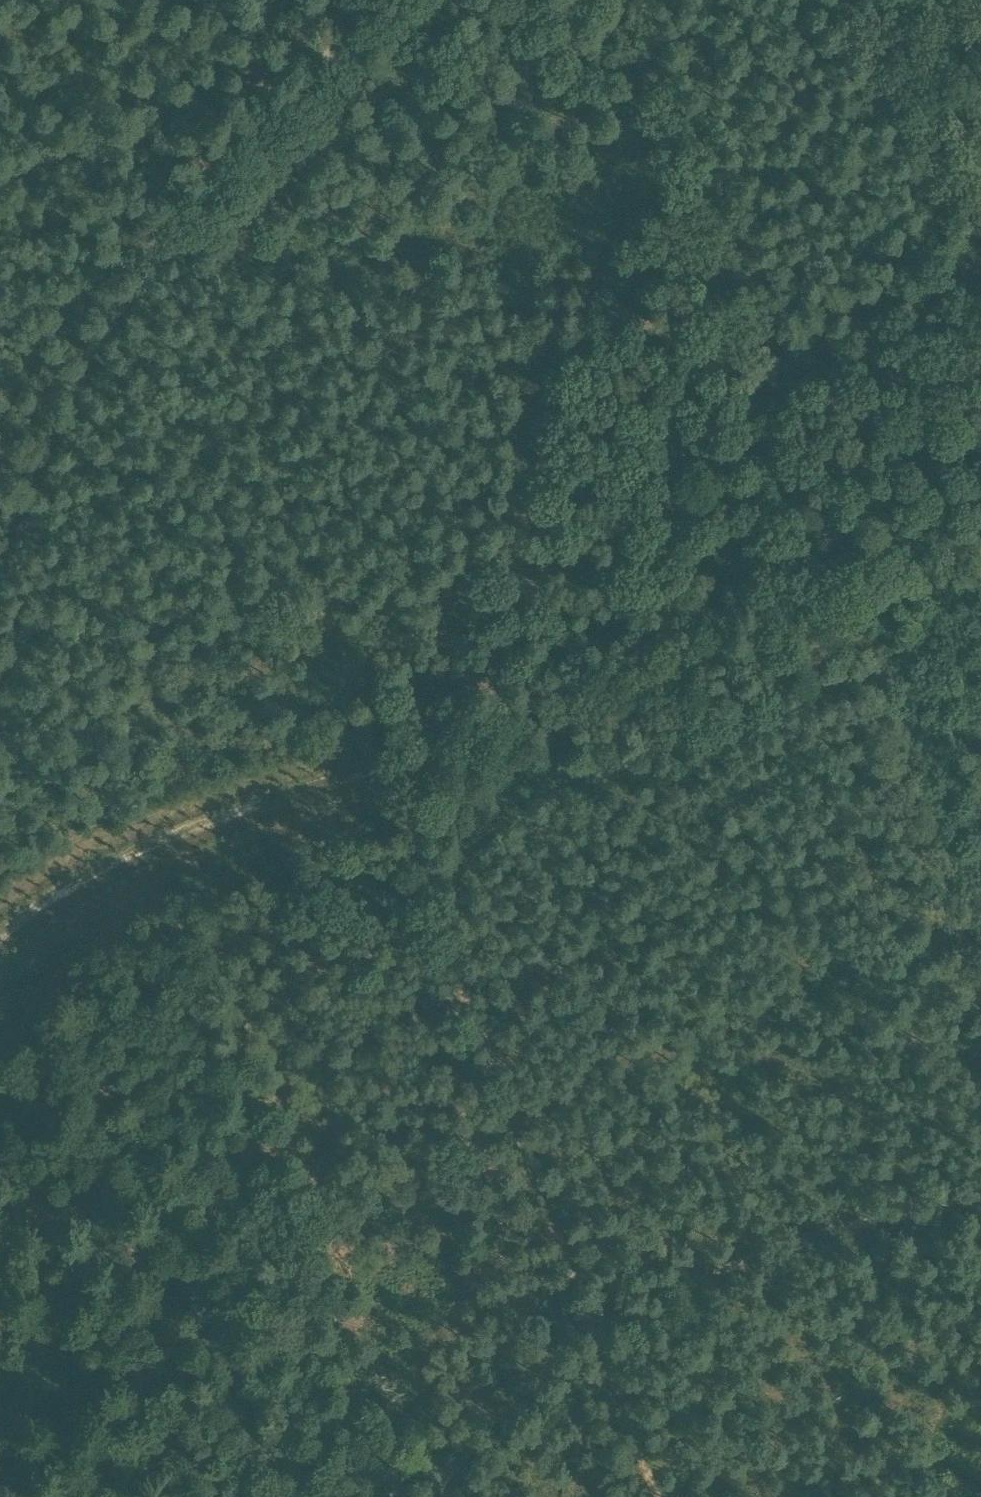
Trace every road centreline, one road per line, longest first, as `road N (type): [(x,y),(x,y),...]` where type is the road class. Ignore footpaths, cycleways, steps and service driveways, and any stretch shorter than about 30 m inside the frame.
road 1 (track): [(109,0),(137,116),(654,1496)]
road 2 (track): [(609,0),(980,994)]
road 3 (track): [(0,940),(100,870),(191,831),(980,556)]
road 4 (track): [(383,0),(172,238),(94,355),(0,562)]
road 5 (track): [(980,1196),(772,1248),(638,1310),(527,1384),(434,1496)]
road 6 (track): [(0,1122),(115,1232),(313,1496)]
road 7 (track): [(980,235),(869,0)]

